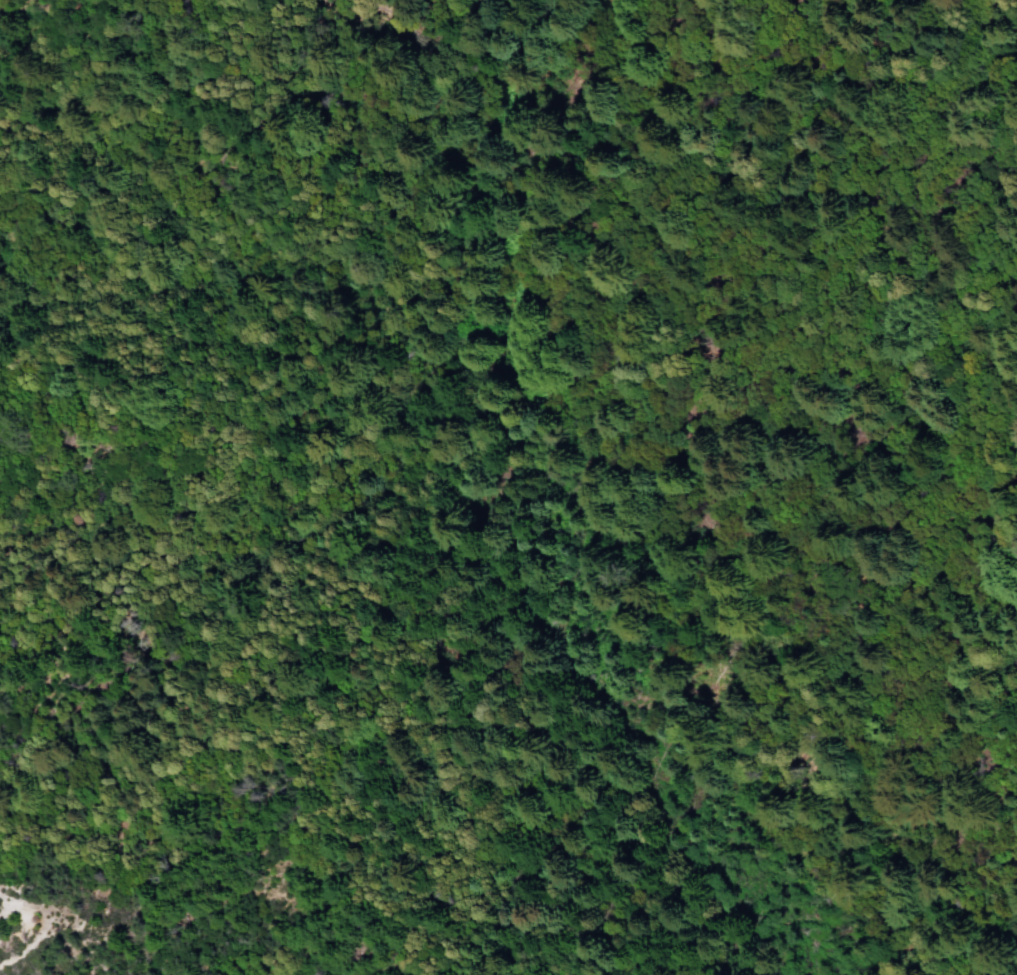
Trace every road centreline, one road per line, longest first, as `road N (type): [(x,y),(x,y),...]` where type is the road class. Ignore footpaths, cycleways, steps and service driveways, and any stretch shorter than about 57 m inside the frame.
road 1 (track): [(914,974),(741,817),(605,511),(548,251),(561,0)]

